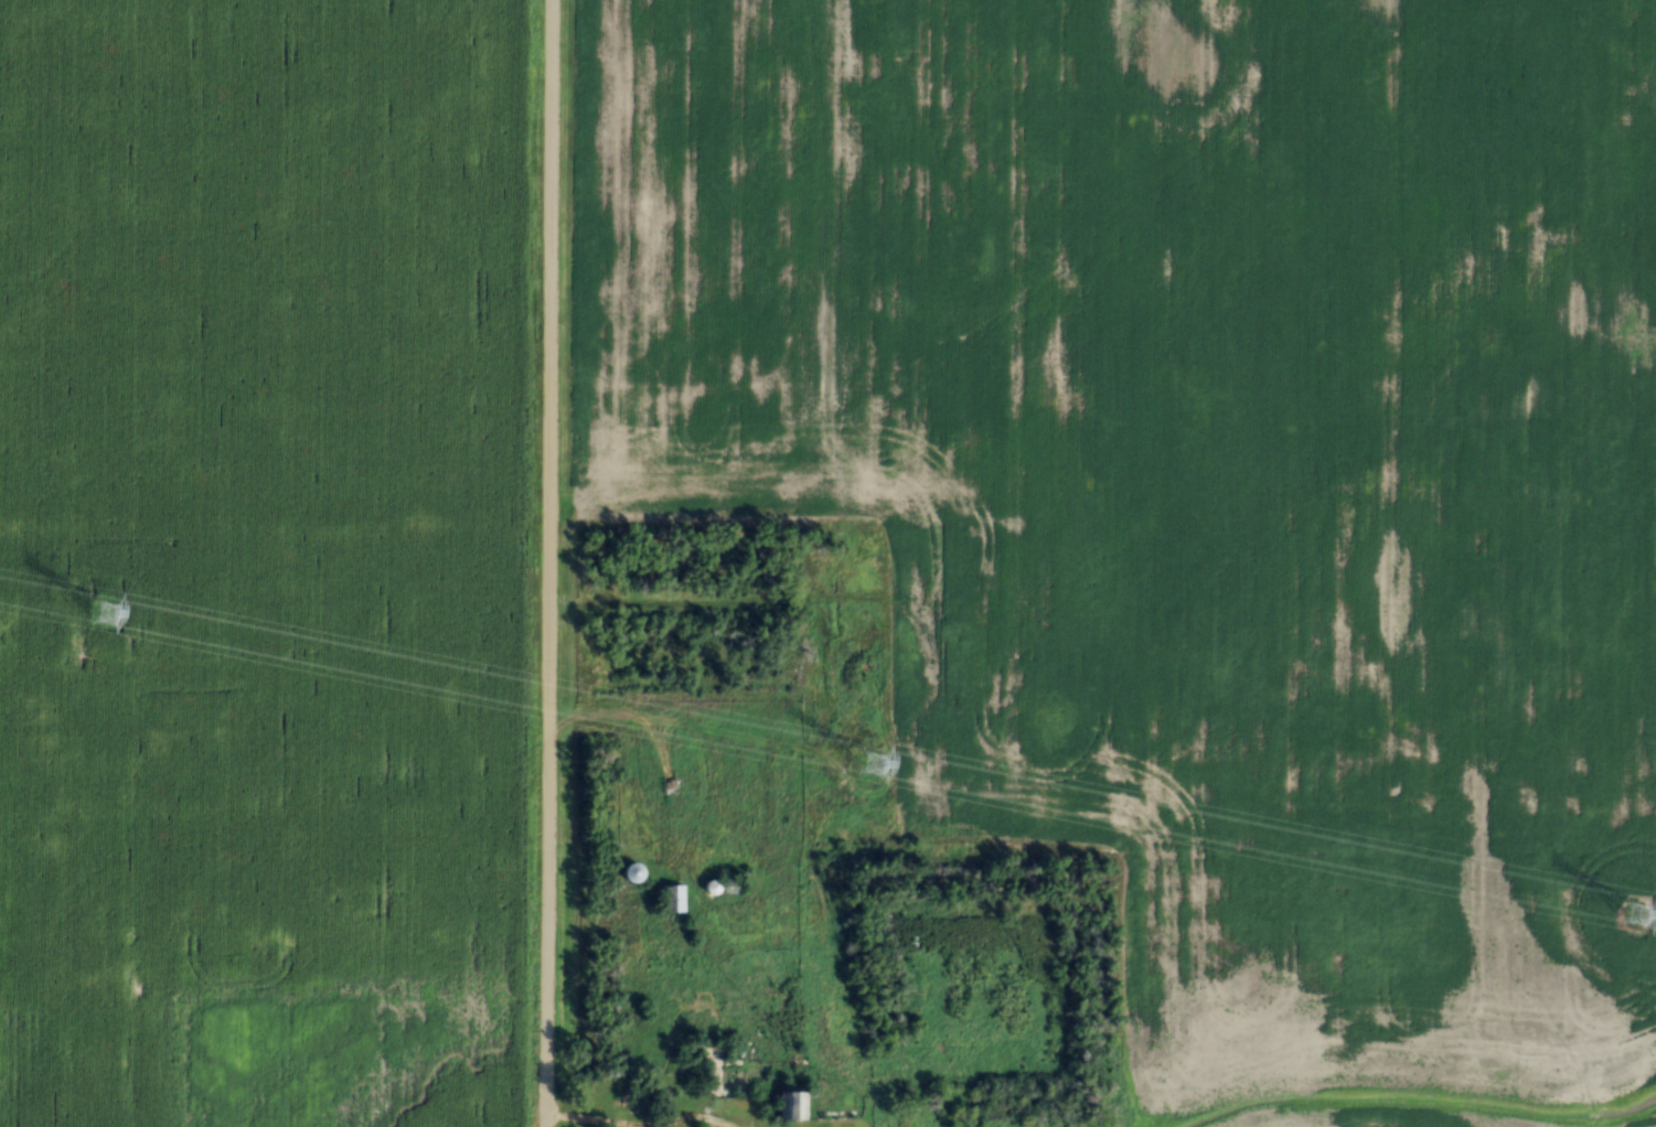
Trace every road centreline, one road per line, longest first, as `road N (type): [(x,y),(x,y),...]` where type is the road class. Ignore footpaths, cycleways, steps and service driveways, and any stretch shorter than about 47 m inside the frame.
road 1 (residential): [(542,1126),(552,0)]
road 2 (residential): [(1180,1126),(1253,1103),(1303,1097),(1567,1116),(1615,1113),(1655,1096)]

